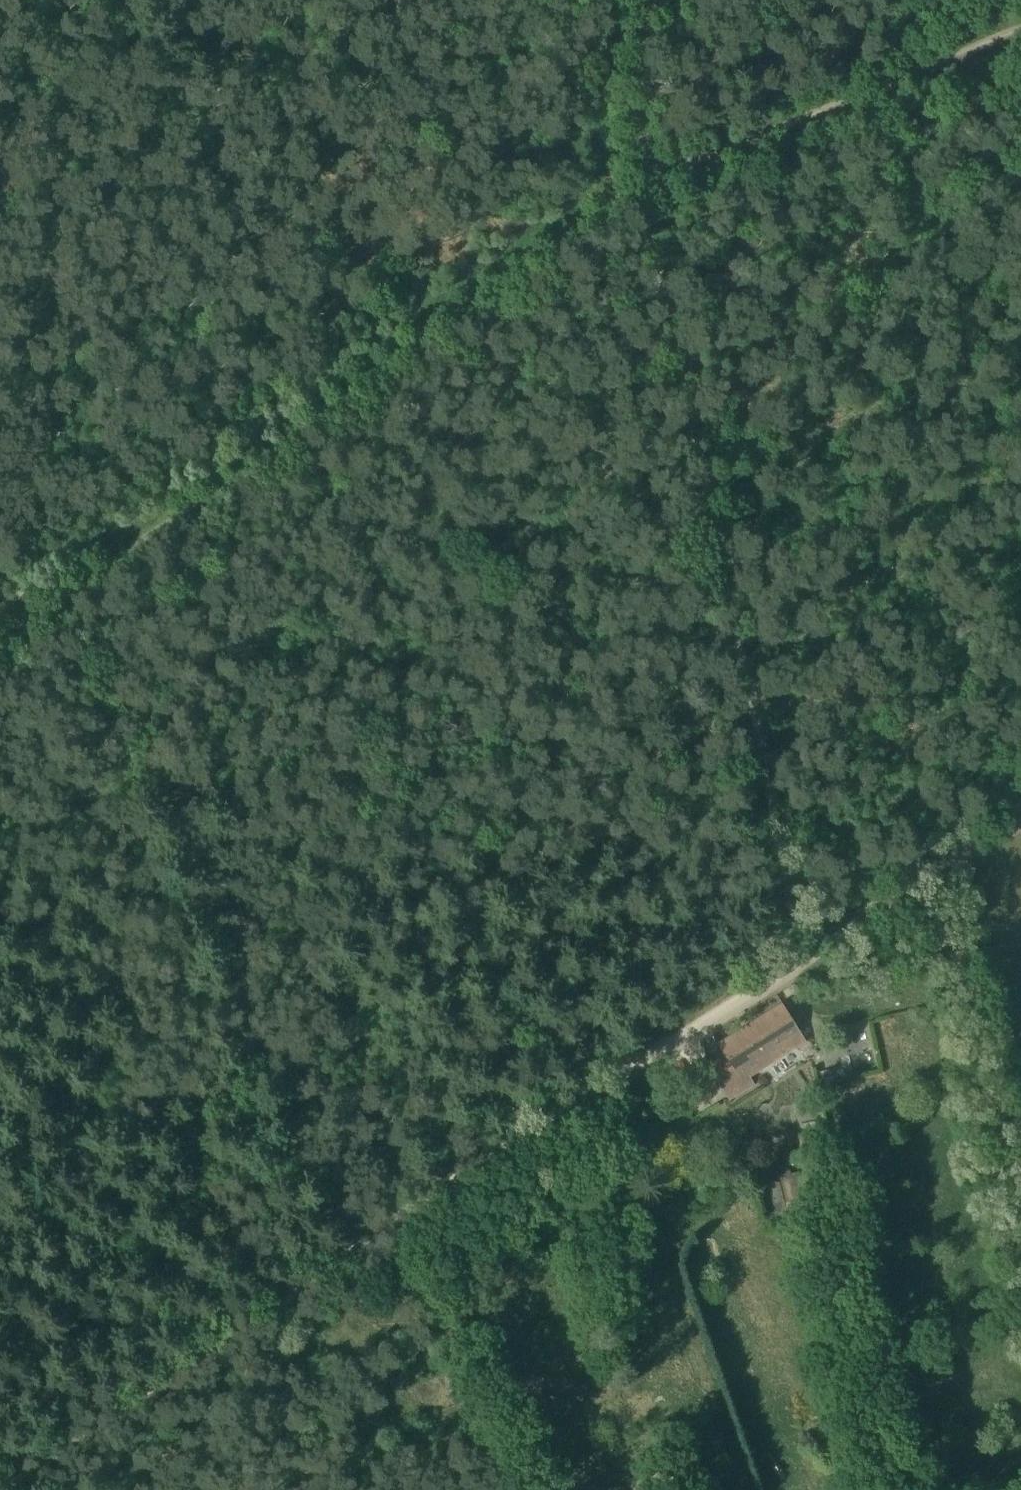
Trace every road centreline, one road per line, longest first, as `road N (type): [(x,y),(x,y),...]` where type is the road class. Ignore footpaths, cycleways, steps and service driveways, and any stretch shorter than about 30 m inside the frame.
road 1 (track): [(0,1456),(798,935)]
road 2 (track): [(798,935),(830,932),(1020,811)]

